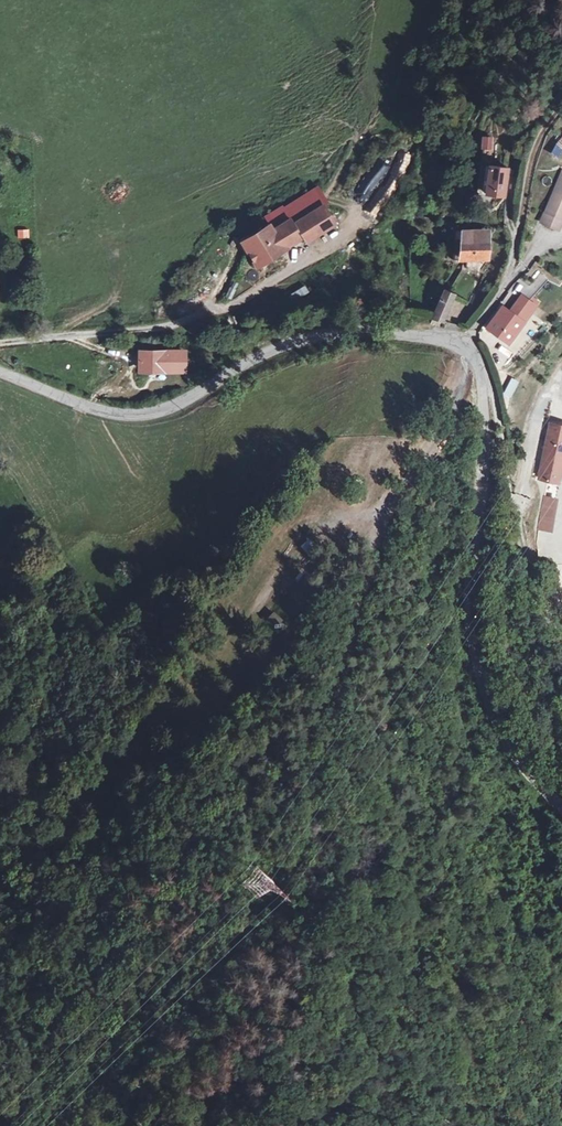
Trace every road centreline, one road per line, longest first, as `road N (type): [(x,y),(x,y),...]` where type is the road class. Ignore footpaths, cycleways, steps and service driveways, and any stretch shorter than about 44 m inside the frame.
road 1 (track): [(463,343),(446,426),(386,514),(370,554),(311,773),(299,855),(276,894),(227,937),(223,990),(144,1125)]
road 2 (tertiary): [(463,343),(481,395),(469,634),(475,691),(495,733),(561,808)]
road 3 (tertiary): [(0,374),(90,408),(140,415),(190,399),(262,354),(325,335),(396,333),(463,343)]
road 4 (track): [(332,699),(337,745),(449,1125)]
road 5 (track): [(475,363),(493,395),(521,540),(561,636)]
road 6 (residential): [(463,343),(508,281),(533,149),(561,92)]

